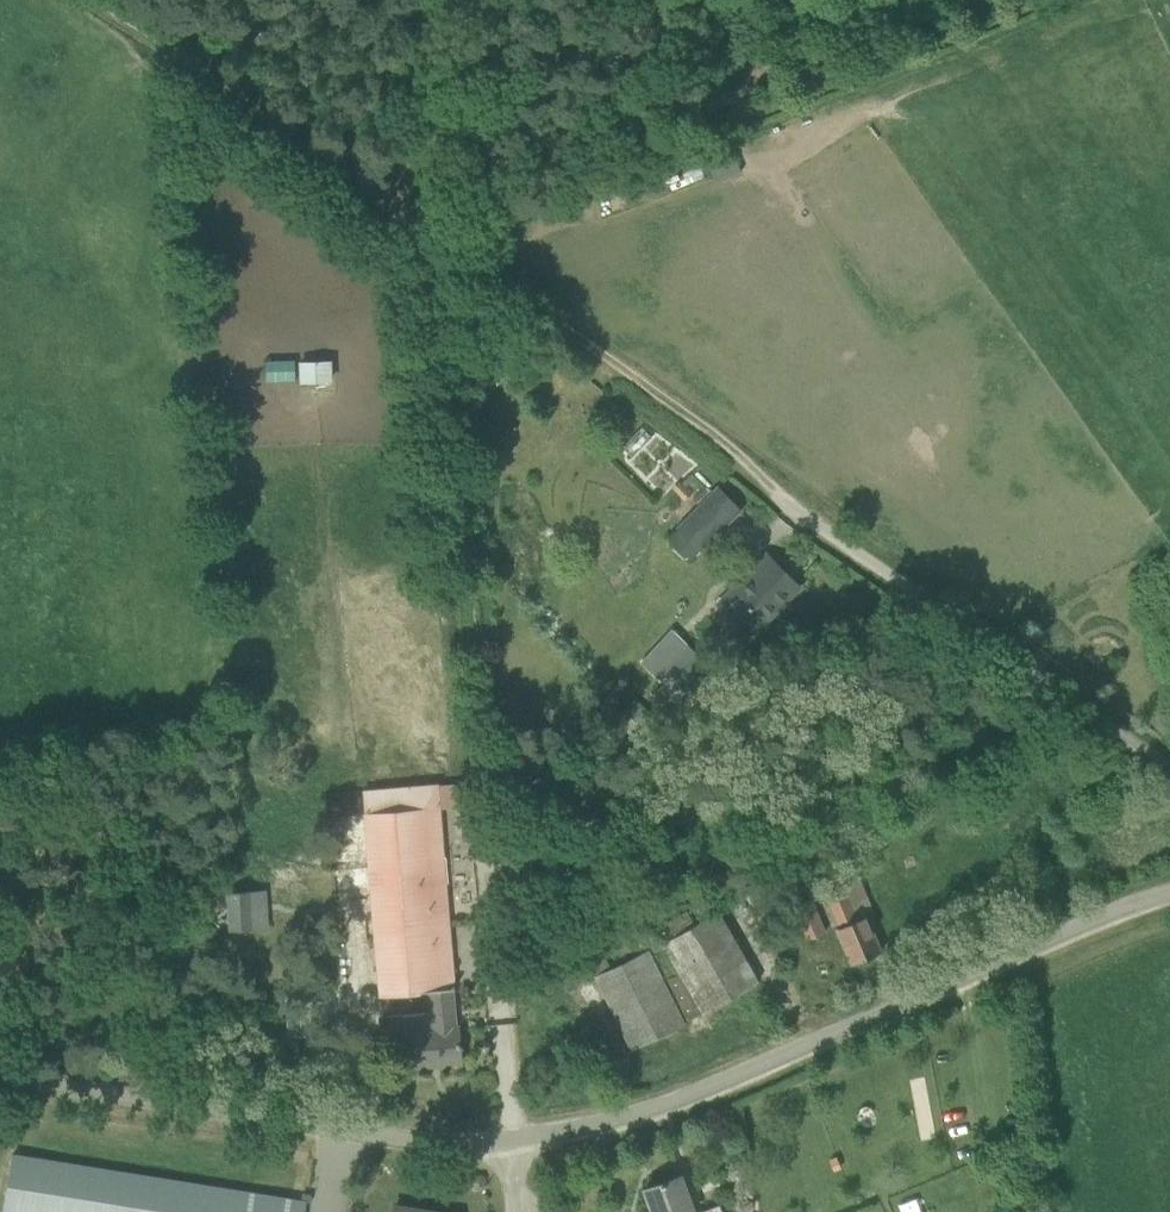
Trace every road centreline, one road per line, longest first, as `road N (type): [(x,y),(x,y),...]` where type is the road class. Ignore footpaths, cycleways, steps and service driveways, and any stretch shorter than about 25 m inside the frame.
road 1 (track): [(437,243),(506,1139)]
road 2 (unclassified): [(506,1139),(655,1112),(1169,894)]
road 3 (unclassified): [(506,1139),(384,1135),(0,1067)]
road 4 (unclassified): [(1169,778),(785,495)]
road 5 (track): [(437,243),(785,495)]
road 6 (track): [(437,243),(116,0)]
road 7 (track): [(432,0),(437,243)]

